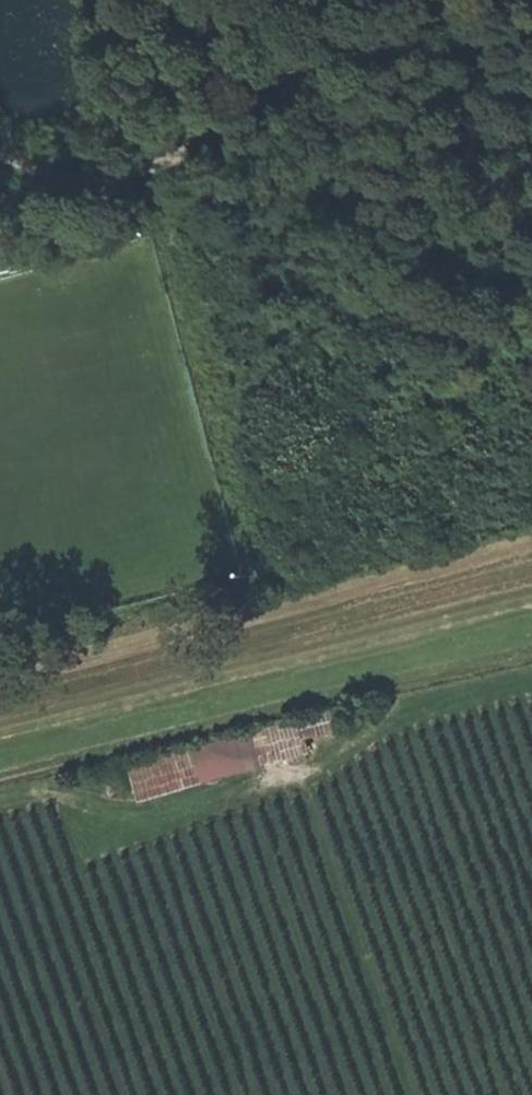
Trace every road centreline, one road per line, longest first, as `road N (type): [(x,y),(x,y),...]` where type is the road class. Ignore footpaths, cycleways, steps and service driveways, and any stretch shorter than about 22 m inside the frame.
road 1 (track): [(0,139),(38,153),(132,149),(237,104),(531,35)]
road 2 (track): [(0,731),(531,617)]

